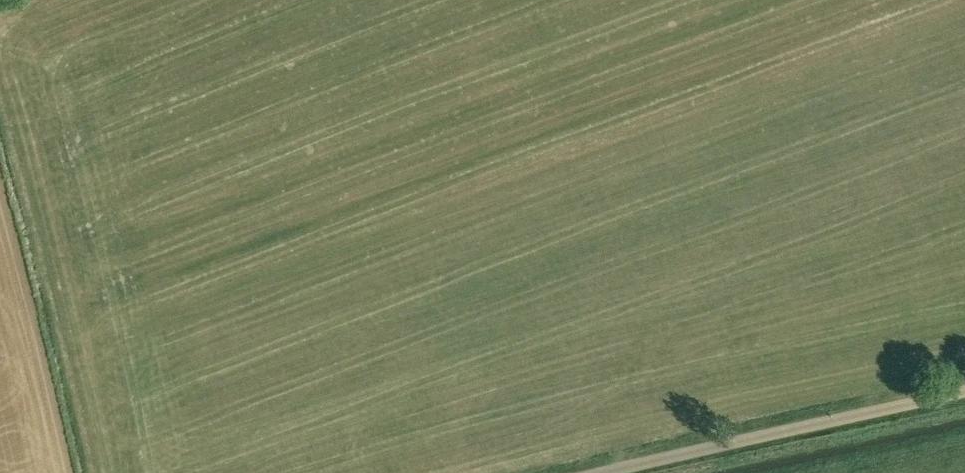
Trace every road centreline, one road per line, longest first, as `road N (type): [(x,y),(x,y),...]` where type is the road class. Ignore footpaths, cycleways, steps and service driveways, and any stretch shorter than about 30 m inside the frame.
road 1 (unclassified): [(600,472),(964,391)]

